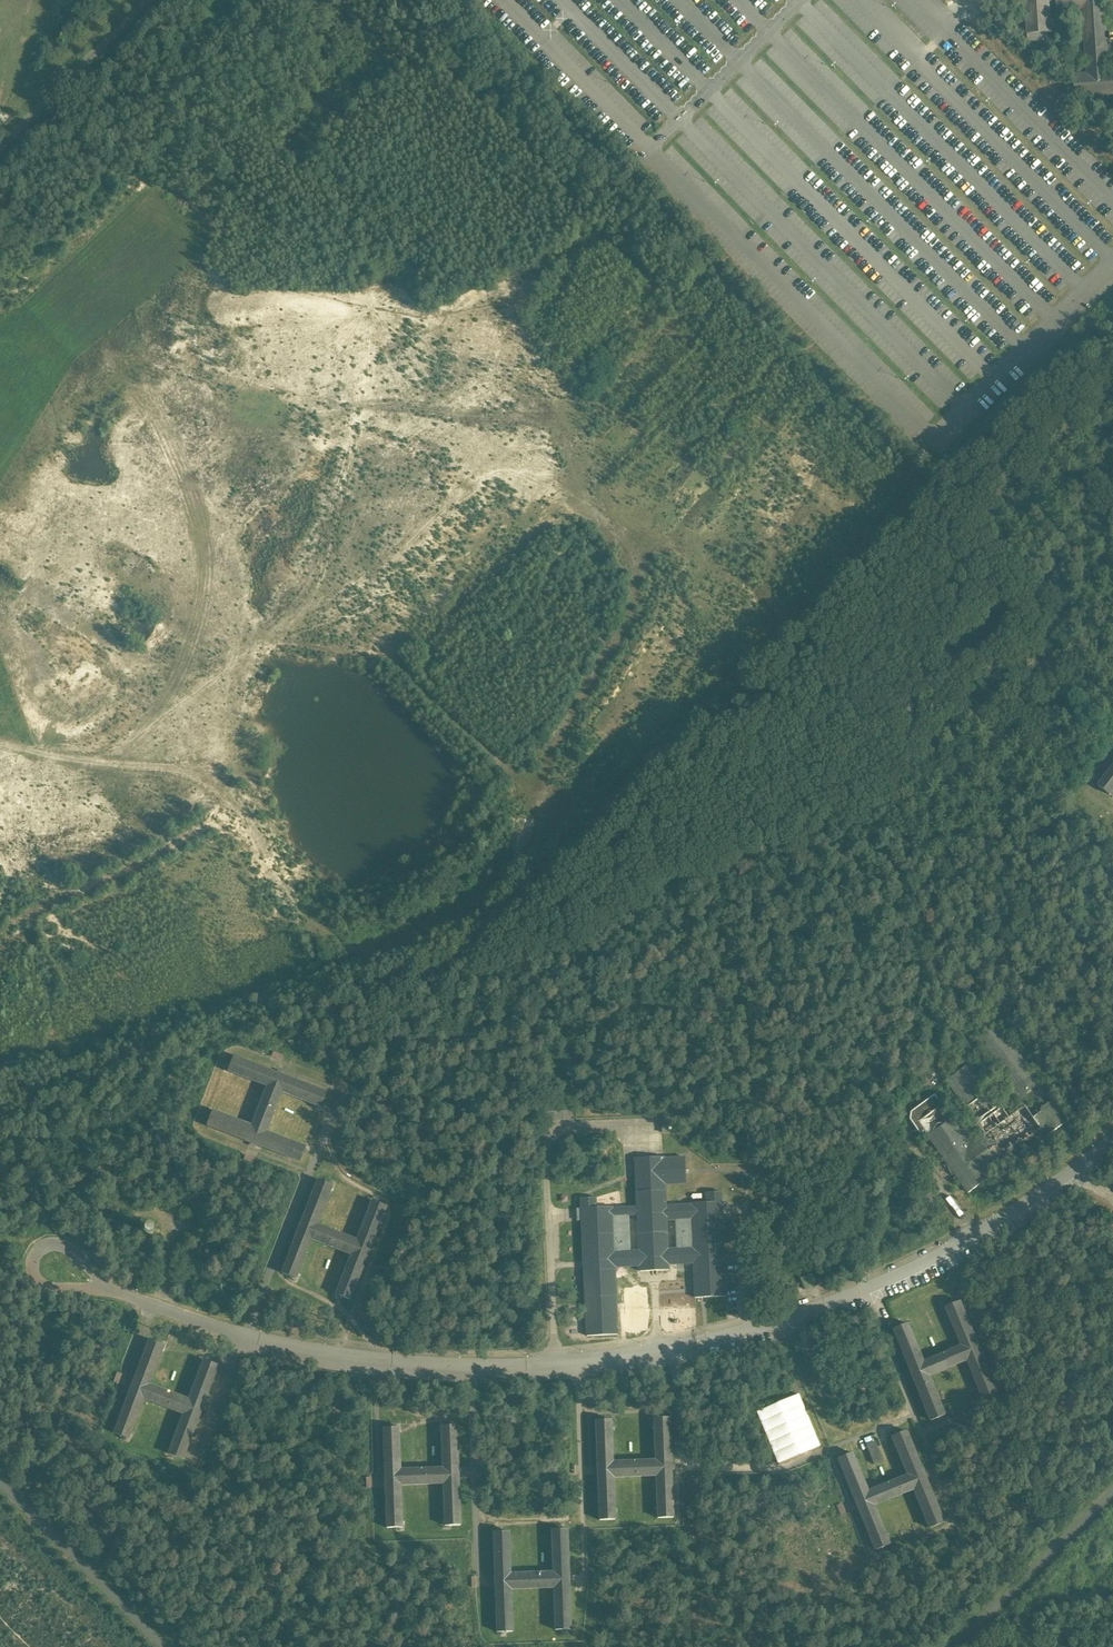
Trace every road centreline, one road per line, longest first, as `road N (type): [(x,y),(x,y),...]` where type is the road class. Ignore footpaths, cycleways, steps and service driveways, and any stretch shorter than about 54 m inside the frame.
road 1 (track): [(0,905),(55,908),(225,827),(244,839),(286,904),(324,935),(370,955),(436,931),(499,896),(538,842),(551,758),(639,599),(638,566),(612,528),(454,443),(298,410),(134,350),(128,378),(190,464),(207,538),(195,644),(156,722),(105,768),(0,742)]
road 2 (residential): [(109,1288),(258,1339),(361,1358),(501,1368),(660,1354),(789,1324),(903,1280),(1016,1215),(1112,1140)]
road 3 (track): [(165,1646),(0,1483)]
road 4 (track): [(1112,1493),(956,1646)]
road 5 (unclassified): [(0,148),(149,0)]
road 6 (residential): [(109,1288),(69,1249),(39,1252),(36,1272),(46,1283),(92,1287)]

